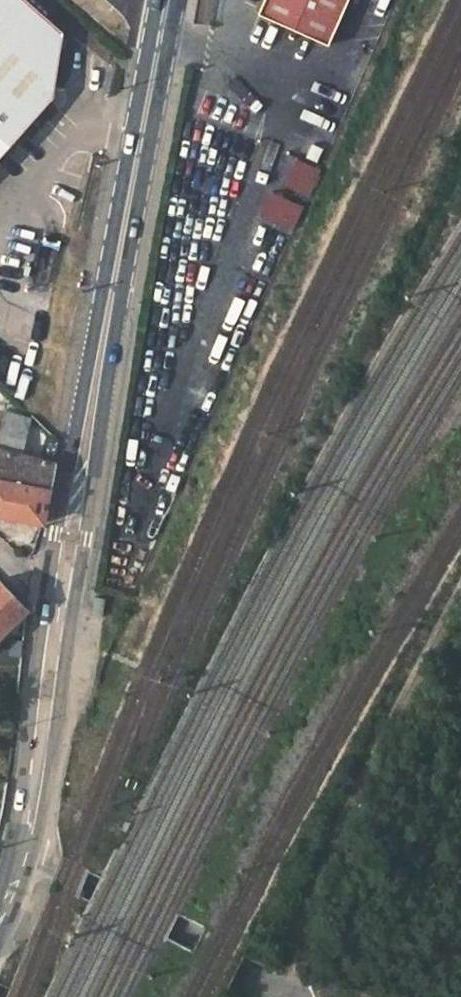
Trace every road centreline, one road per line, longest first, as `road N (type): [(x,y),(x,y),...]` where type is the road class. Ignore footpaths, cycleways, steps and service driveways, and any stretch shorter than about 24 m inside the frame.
road 1 (secondary): [(167,0),(59,591)]
road 2 (track): [(460,611),(312,874),(295,933),(295,977),(282,996)]
road 3 (unclassified): [(19,849),(208,946),(281,996)]
road 4 (secondary): [(59,591),(19,849)]

